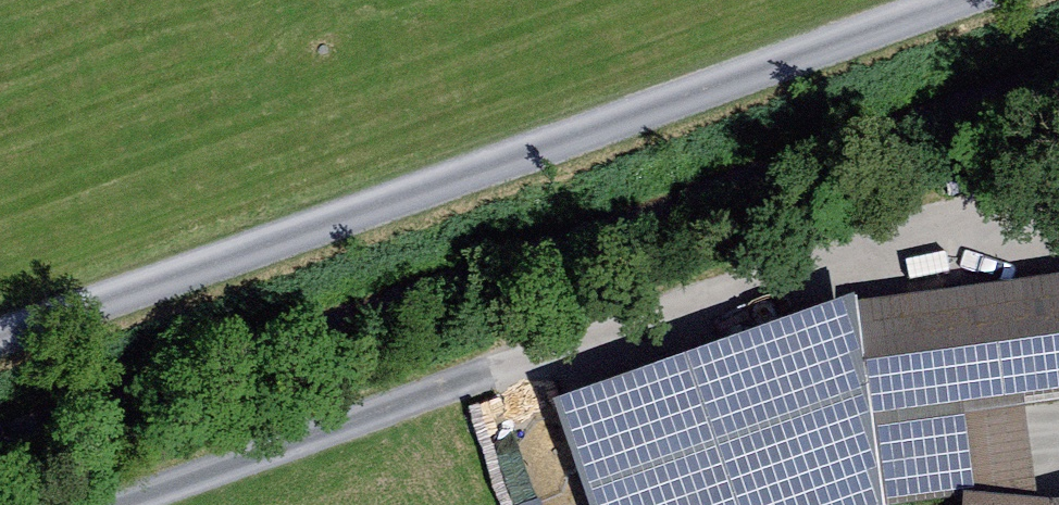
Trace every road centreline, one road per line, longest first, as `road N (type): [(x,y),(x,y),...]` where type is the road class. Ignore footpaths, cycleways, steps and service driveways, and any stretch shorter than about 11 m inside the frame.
road 1 (track): [(969,0),(0,334)]
road 2 (track): [(1058,175),(117,504)]

